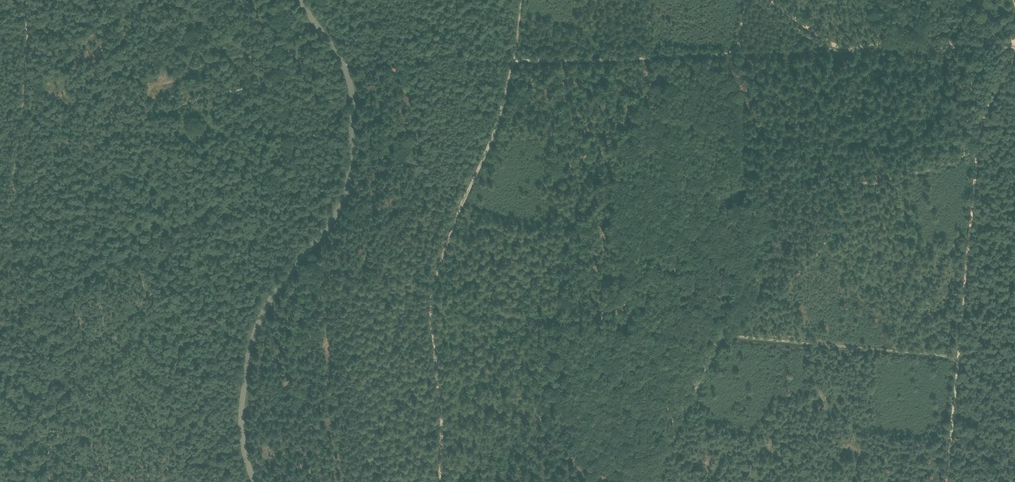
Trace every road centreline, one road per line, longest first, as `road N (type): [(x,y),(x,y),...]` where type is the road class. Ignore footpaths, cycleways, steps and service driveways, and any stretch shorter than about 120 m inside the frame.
road 1 (unclassified): [(256,481),(241,426),(260,323),(336,217),(352,169),(348,65),(301,0)]
road 2 (track): [(512,59),(429,298),(437,481)]
road 3 (track): [(1014,57),(977,124),(945,481)]
road 4 (track): [(773,0),(841,48),(1014,43)]
road 5 (track): [(512,59),(739,54)]
road 6 (track): [(348,65),(512,59)]

